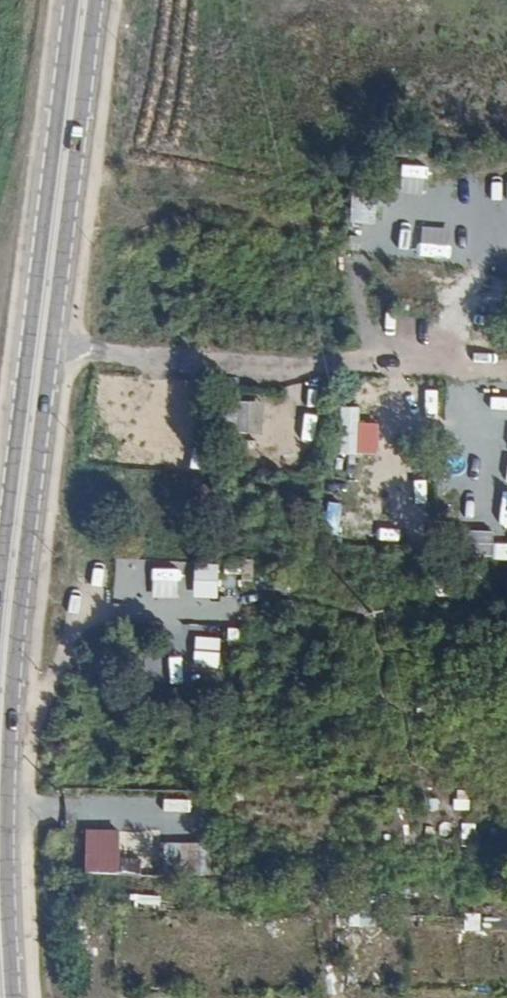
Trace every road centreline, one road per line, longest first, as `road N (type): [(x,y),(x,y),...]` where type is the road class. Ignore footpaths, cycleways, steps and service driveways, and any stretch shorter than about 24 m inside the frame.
road 1 (secondary): [(13,997),(13,655),(96,0)]
road 2 (secondary): [(72,0),(0,571)]
road 3 (primary): [(506,16),(0,52)]
road 4 (primary): [(0,93),(506,59)]
road 5 (track): [(53,346),(506,364)]

